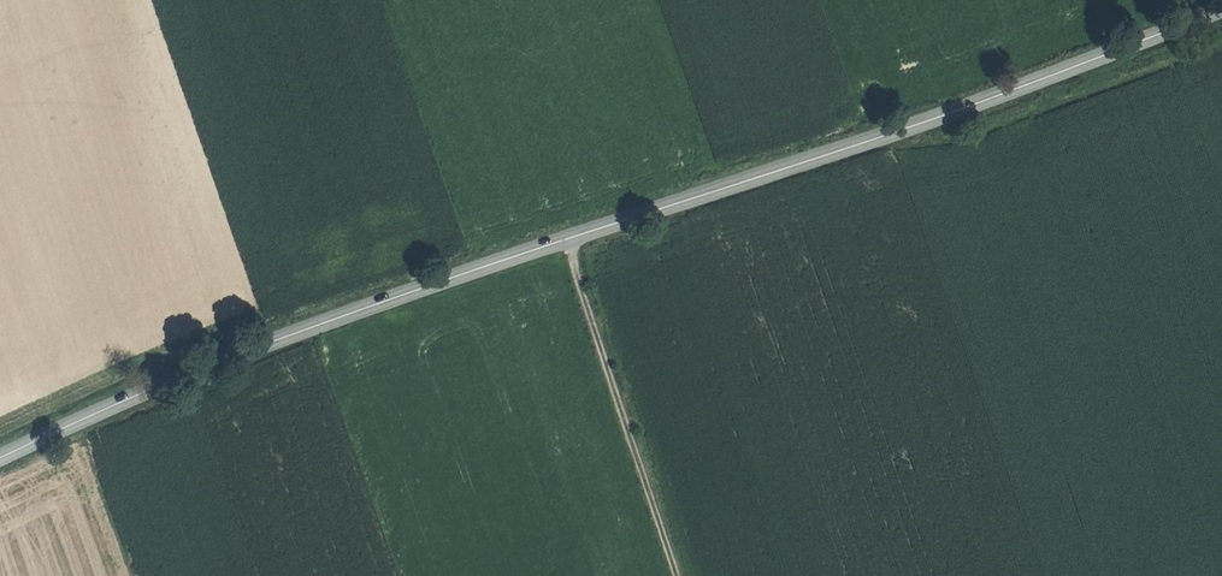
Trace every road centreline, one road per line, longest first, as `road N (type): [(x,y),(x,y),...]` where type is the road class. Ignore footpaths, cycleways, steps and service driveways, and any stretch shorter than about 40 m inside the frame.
road 1 (secondary): [(1221,9),(936,118),(262,345),(0,458)]
road 2 (track): [(678,575),(565,240)]

